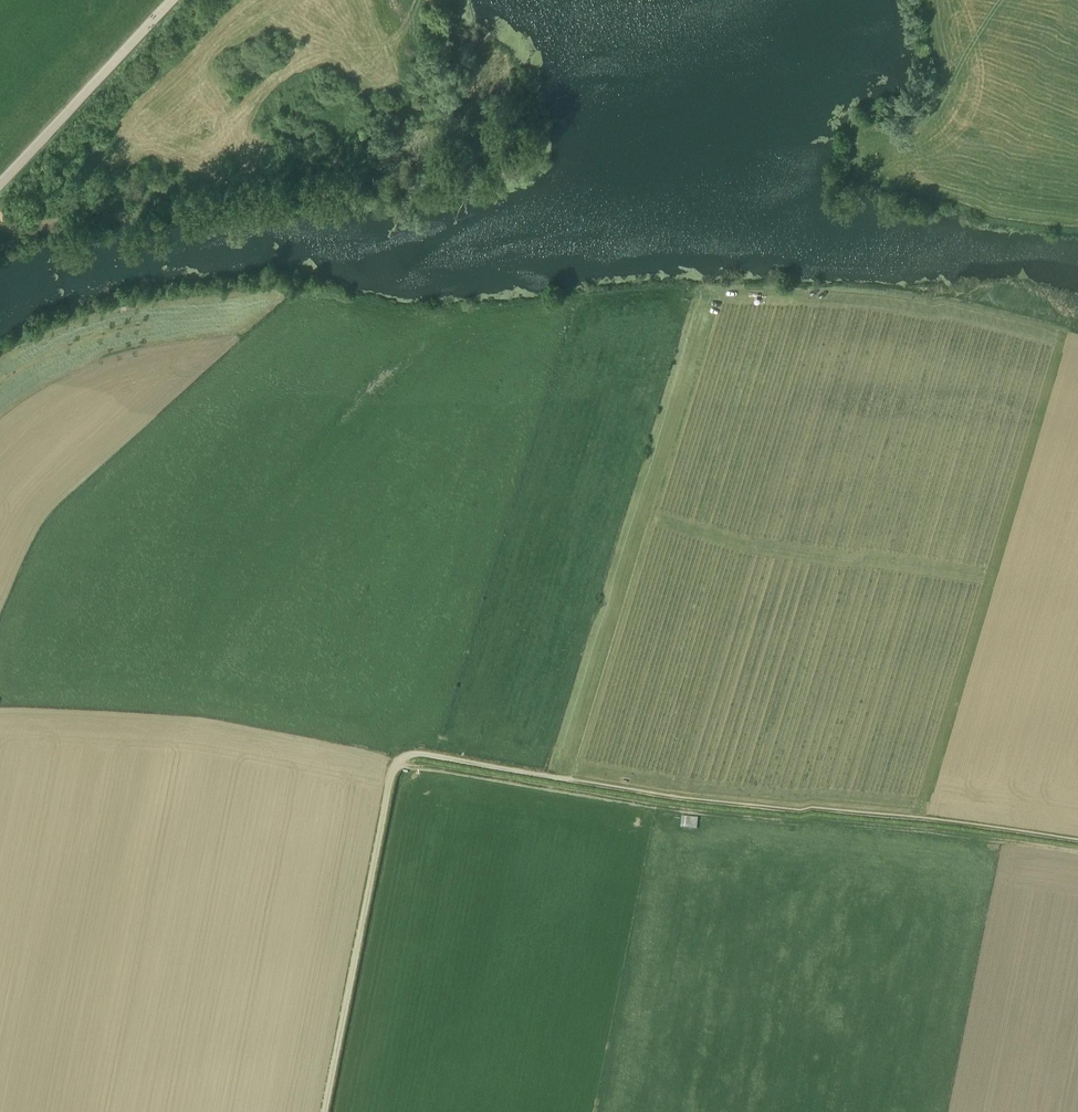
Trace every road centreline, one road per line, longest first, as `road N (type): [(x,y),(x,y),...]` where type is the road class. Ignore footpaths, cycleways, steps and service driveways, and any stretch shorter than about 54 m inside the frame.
road 1 (track): [(568,780),(419,756),(396,763),(323,1111)]
road 2 (track): [(1077,846),(568,780)]
road 3 (track): [(568,780),(713,299)]
road 4 (unclassified): [(0,183),(172,0)]

